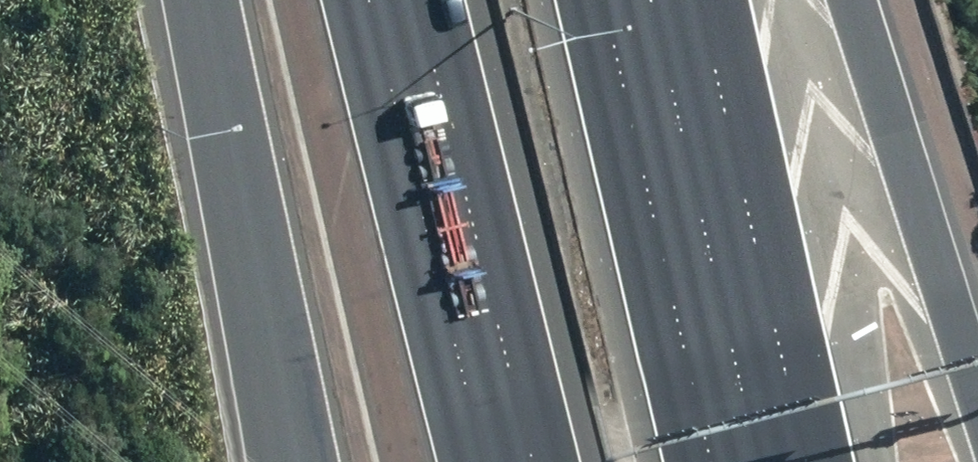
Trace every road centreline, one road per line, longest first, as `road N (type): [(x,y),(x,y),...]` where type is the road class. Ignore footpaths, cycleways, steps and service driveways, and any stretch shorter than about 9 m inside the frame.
road 1 (motorway): [(534,461),(420,0)]
road 2 (motorway): [(605,0),(710,461)]
road 3 (motorway): [(293,461),(205,0)]
road 4 (motorway): [(855,0),(977,381)]

